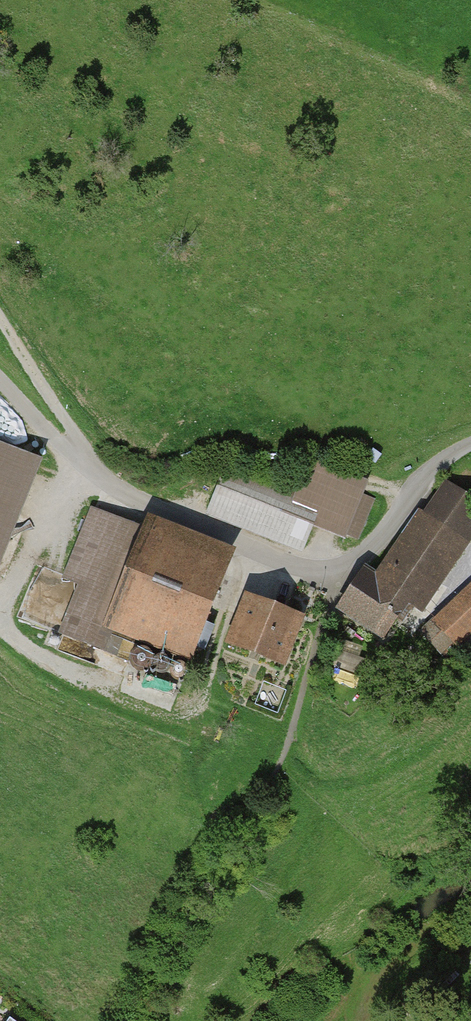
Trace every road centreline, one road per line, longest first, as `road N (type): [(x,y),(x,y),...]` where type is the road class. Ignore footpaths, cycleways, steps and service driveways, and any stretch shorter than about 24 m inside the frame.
road 1 (residential): [(0,378),(111,484),(203,531),(320,570),(346,571),(368,559),(423,480),(470,446)]
road 2 (track): [(0,322),(72,432),(82,463)]

